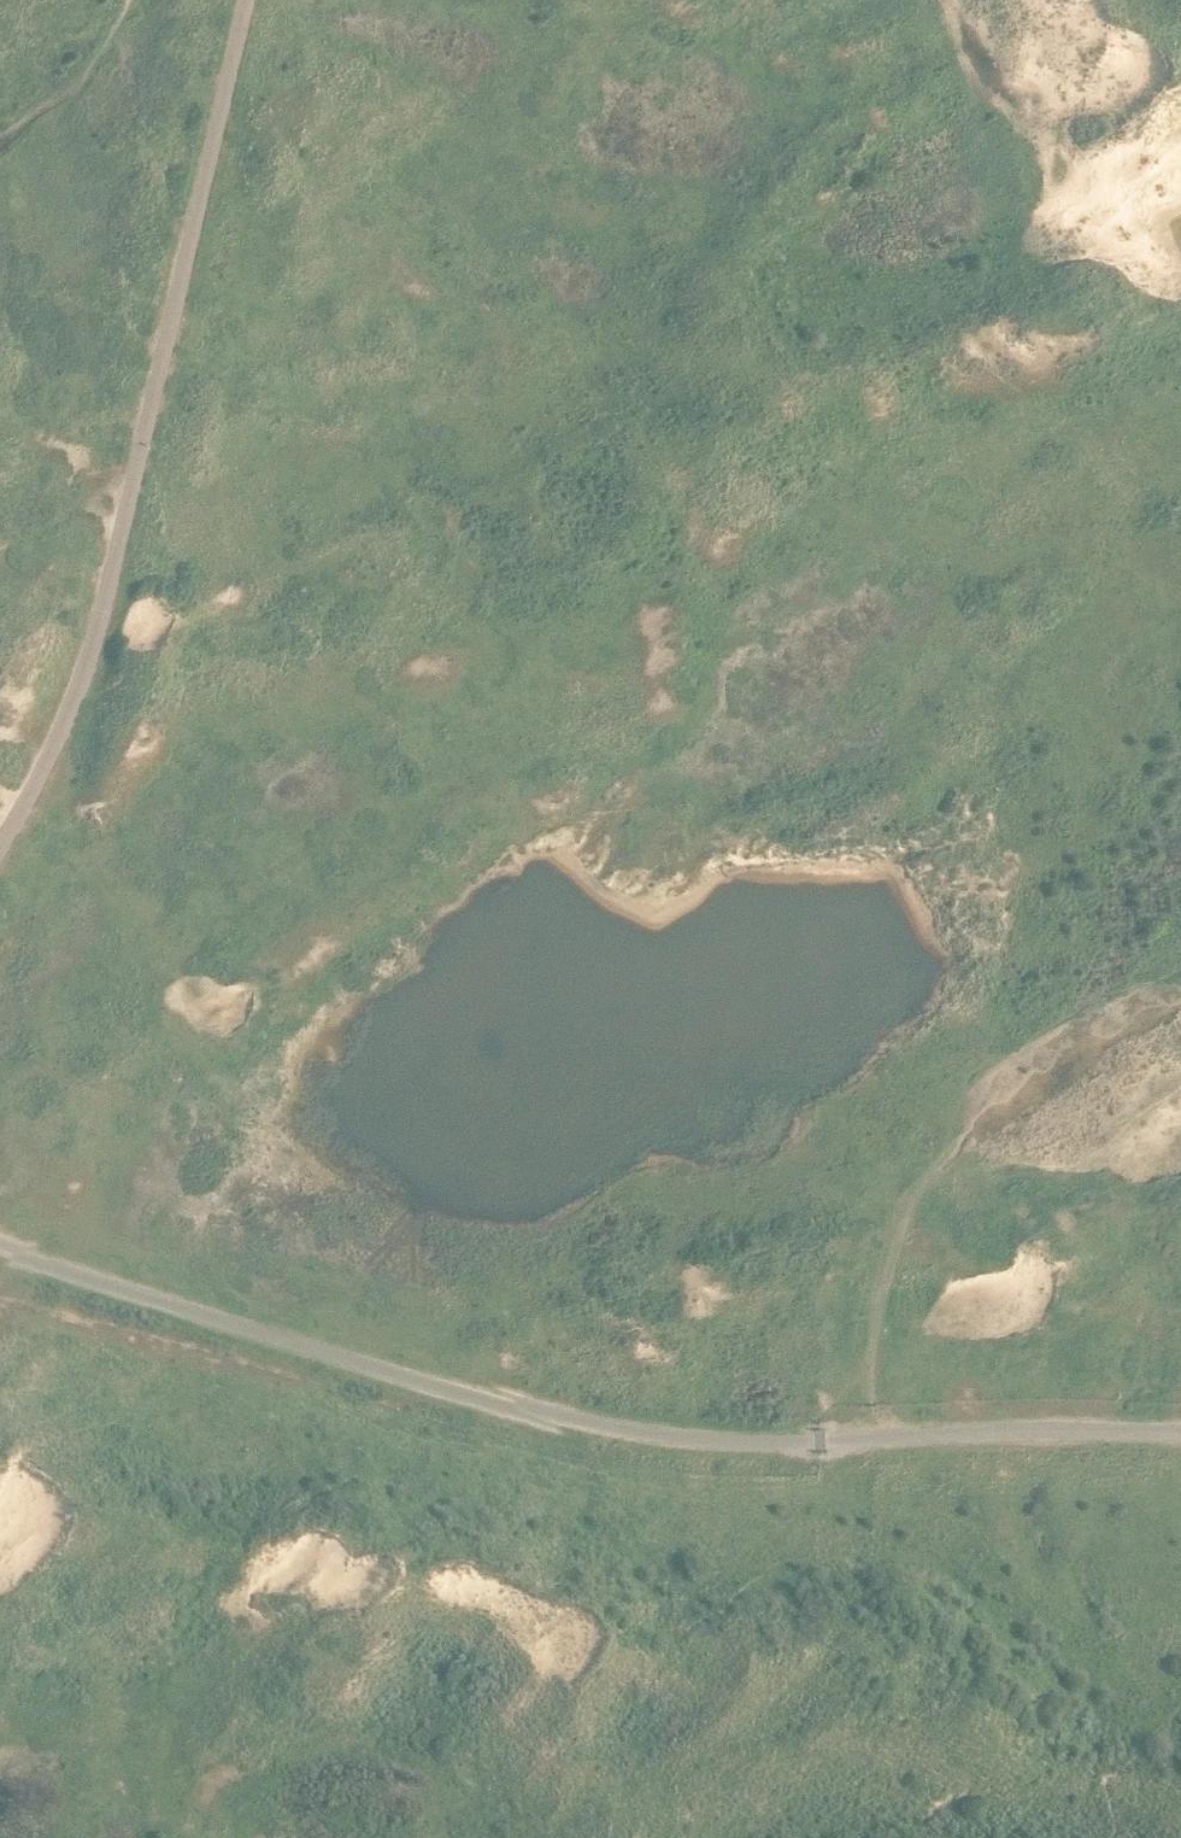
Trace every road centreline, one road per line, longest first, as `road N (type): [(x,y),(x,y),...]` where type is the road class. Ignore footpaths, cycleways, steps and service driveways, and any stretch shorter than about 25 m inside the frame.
road 1 (unclassified): [(1180,1427),(730,1449),(632,1437),(0,1245)]

